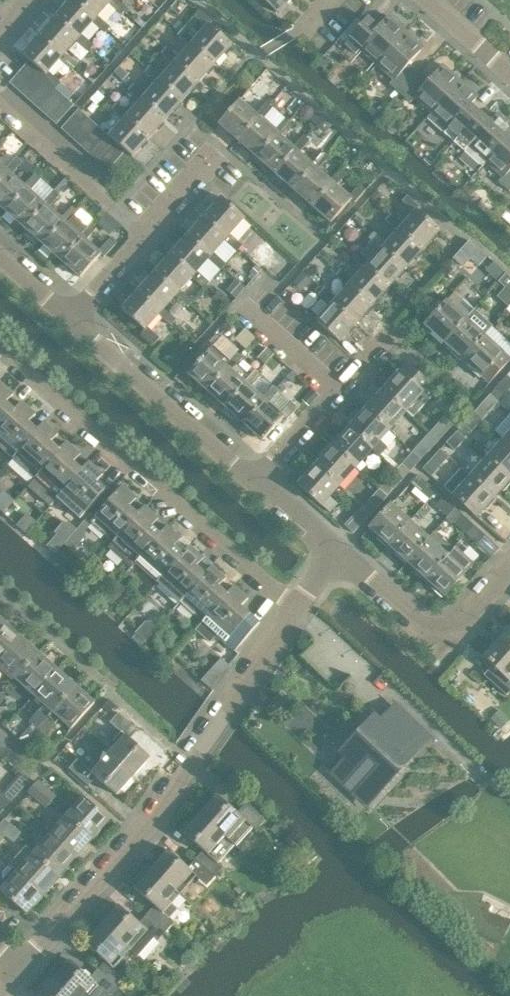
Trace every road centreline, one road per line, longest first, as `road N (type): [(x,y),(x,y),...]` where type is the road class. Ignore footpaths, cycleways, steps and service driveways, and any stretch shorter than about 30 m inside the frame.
road 1 (residential): [(22,973),(201,753),(292,610)]
road 2 (residential): [(292,610),(0,352)]
road 3 (residential): [(259,477),(230,461),(72,319)]
road 4 (residential): [(340,550),(439,639),(509,565)]
road 5 (residential): [(146,235),(0,107)]
road 6 (residential): [(336,392),(239,303)]

